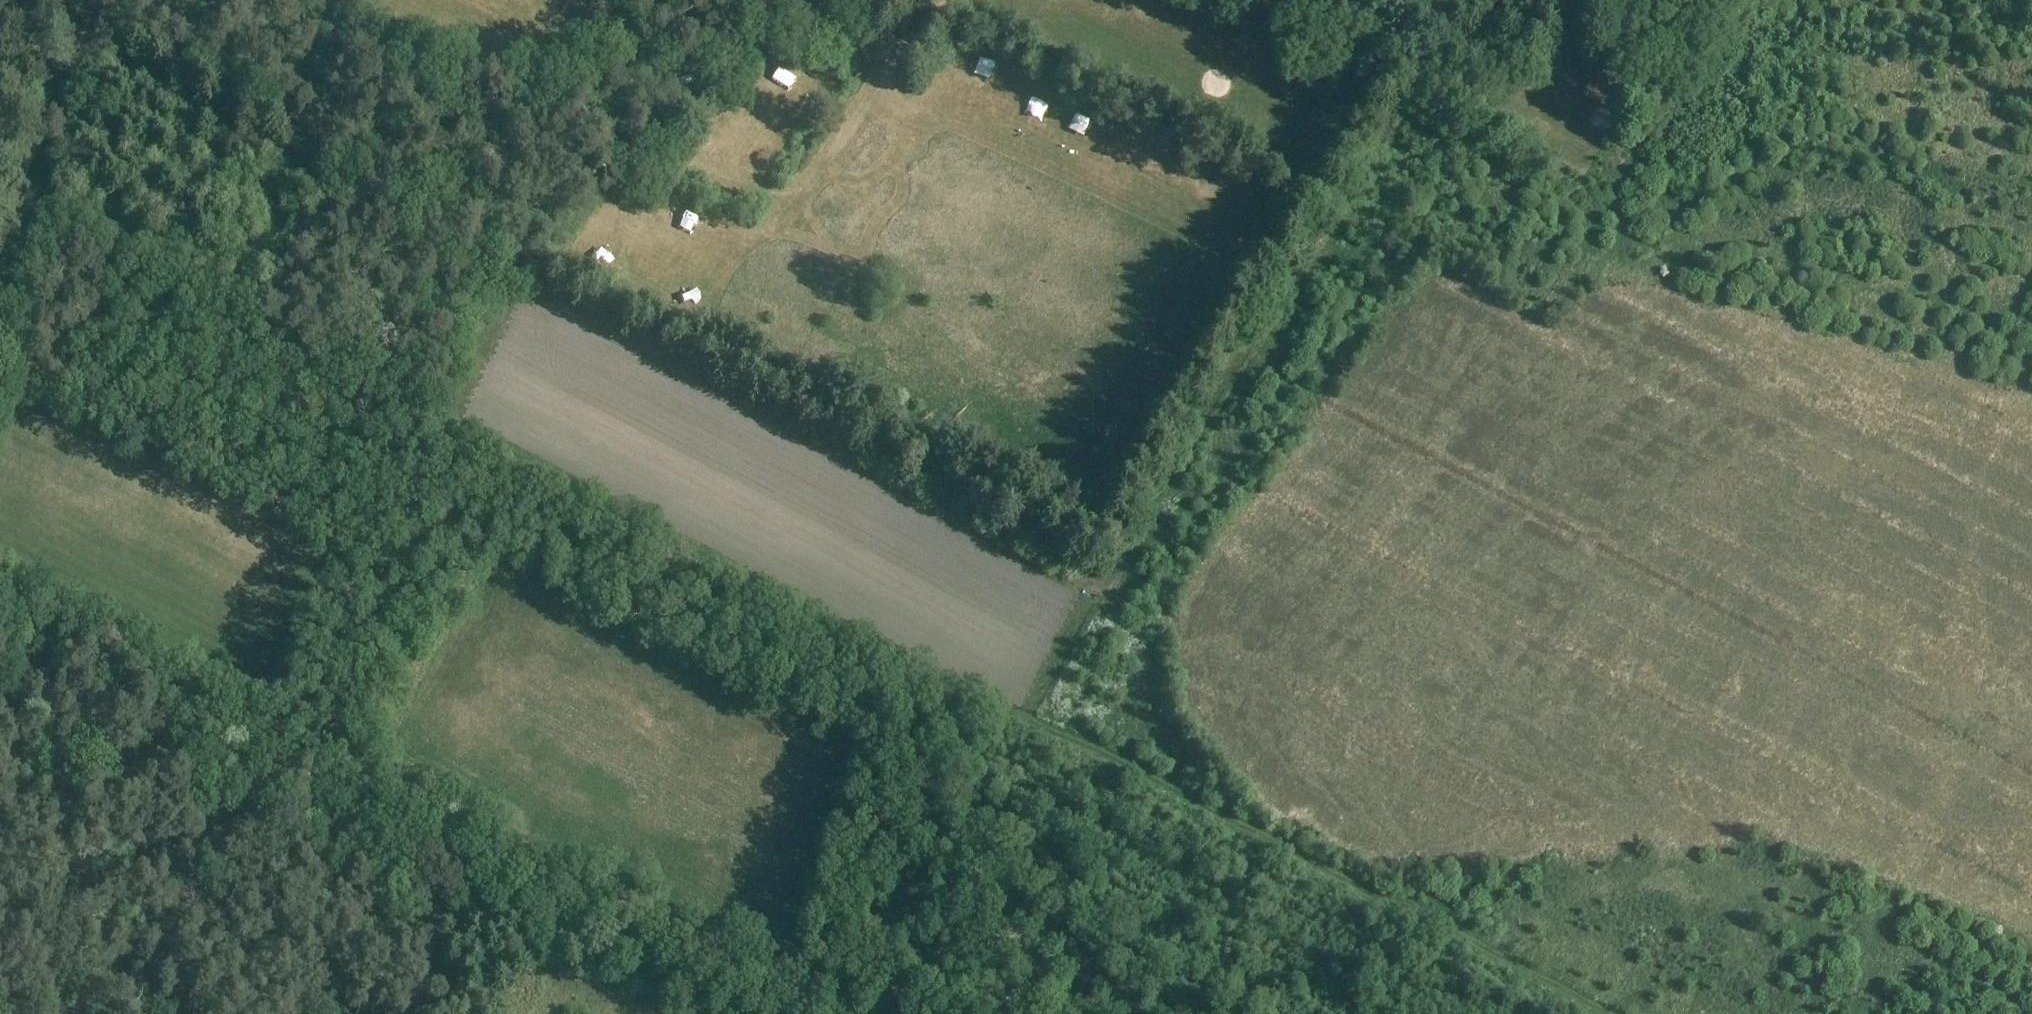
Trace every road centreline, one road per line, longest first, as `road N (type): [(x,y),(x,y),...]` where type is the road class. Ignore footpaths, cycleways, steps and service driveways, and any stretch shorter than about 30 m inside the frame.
road 1 (track): [(1608,1013),(1028,722)]
road 2 (track): [(1253,1013),(1120,946),(1066,869),(919,775),(819,752),(771,726)]
road 3 (track): [(0,314),(52,178),(78,42)]
road 4 (track): [(249,780),(0,645)]
road 5 (track): [(336,561),(443,543),(494,560)]

